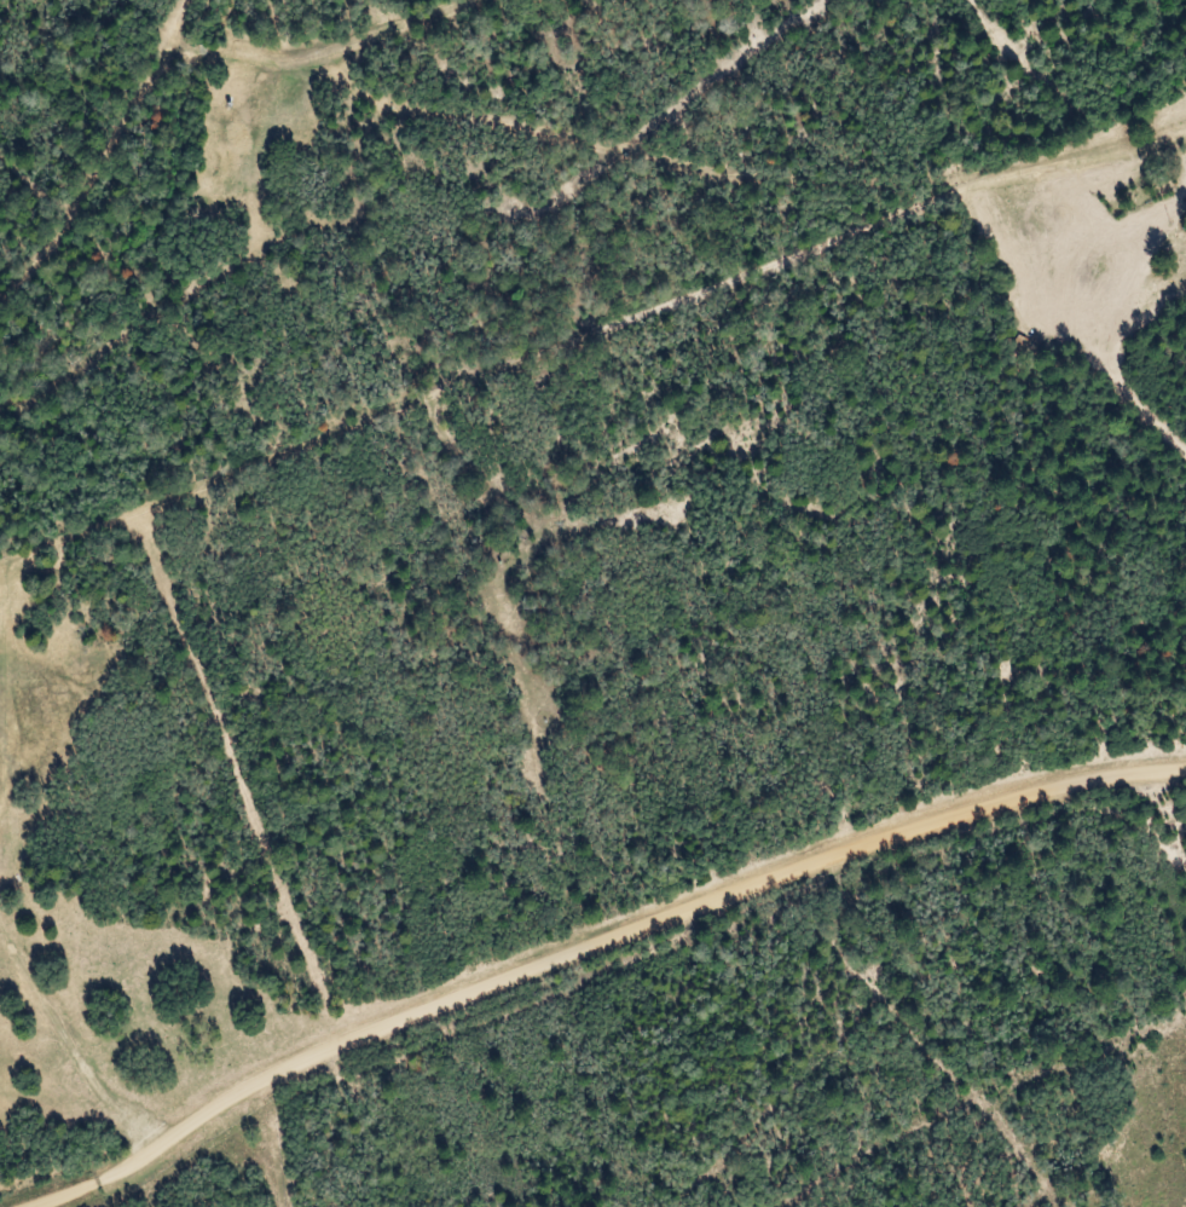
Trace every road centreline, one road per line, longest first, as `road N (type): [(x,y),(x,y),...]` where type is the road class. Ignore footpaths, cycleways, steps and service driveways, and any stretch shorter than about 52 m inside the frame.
road 1 (residential): [(1185,767),(1055,787),(788,870),(276,1072),(117,1170),(23,1206)]
road 2 (residential): [(0,242),(144,60),(313,48),(395,0)]
road 3 (residential): [(39,686),(21,839),(50,941),(167,1136)]

